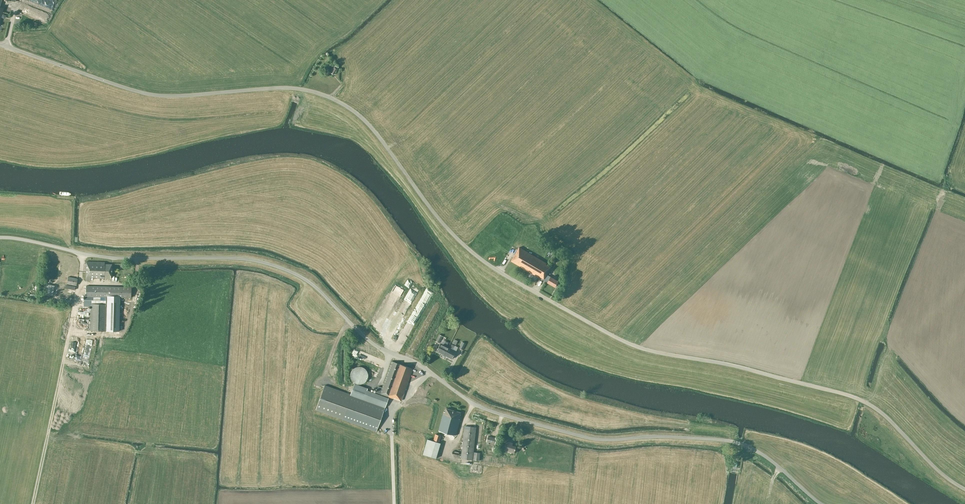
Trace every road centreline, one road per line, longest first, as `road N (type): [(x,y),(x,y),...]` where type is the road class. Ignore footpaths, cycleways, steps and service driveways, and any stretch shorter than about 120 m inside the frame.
road 1 (unclassified): [(0,45),(150,95),(285,88),(330,98),(368,125),(460,243),(505,276),(642,349),(868,404),(964,490)]
road 2 (unclassified): [(0,238),(113,259),(272,265),(318,289),(376,346),(483,408),(601,440),(742,444),(821,503)]

